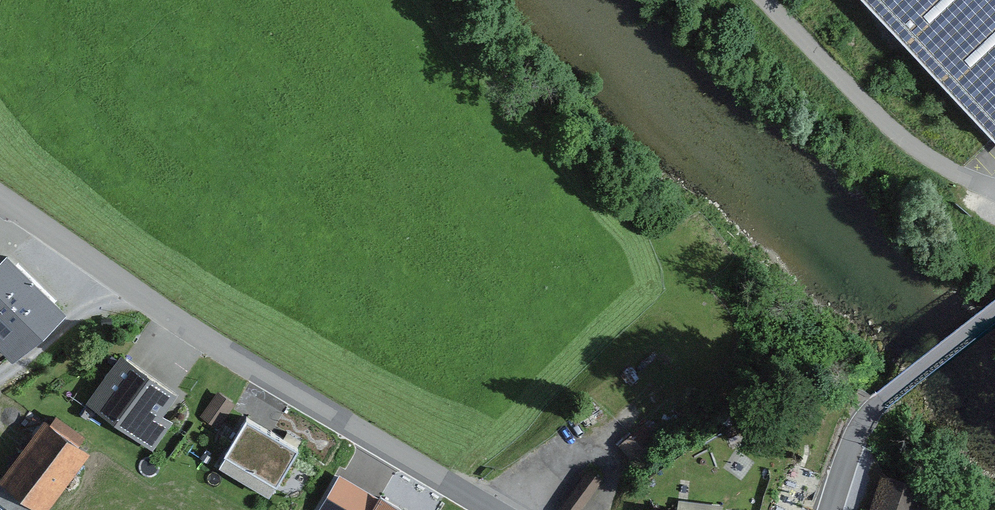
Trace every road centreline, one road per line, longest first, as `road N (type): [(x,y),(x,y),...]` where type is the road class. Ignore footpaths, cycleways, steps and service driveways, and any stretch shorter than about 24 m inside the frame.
road 1 (unclassified): [(490,509),(128,292),(0,201)]
road 2 (unclassified): [(764,0),(900,137),(994,193)]
road 3 (residential): [(826,509),(864,415),(994,310)]
road 4 (track): [(0,383),(128,292)]

